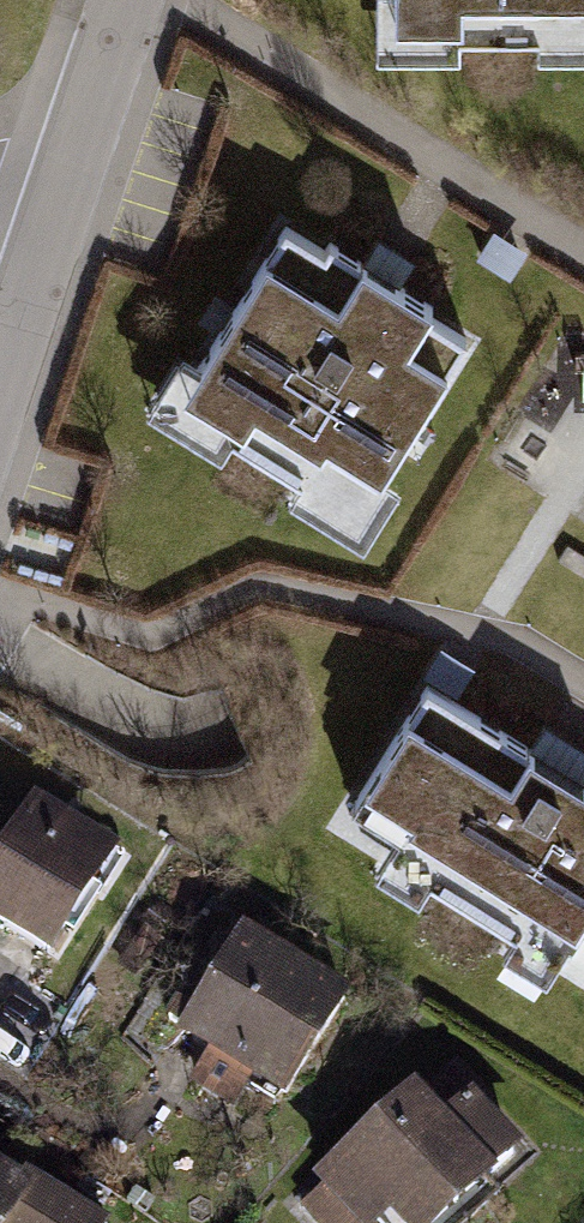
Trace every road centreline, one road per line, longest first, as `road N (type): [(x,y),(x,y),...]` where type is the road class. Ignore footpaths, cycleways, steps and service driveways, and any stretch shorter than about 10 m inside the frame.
road 1 (residential): [(60,222),(142,0)]
road 2 (residential): [(0,404),(60,222)]

